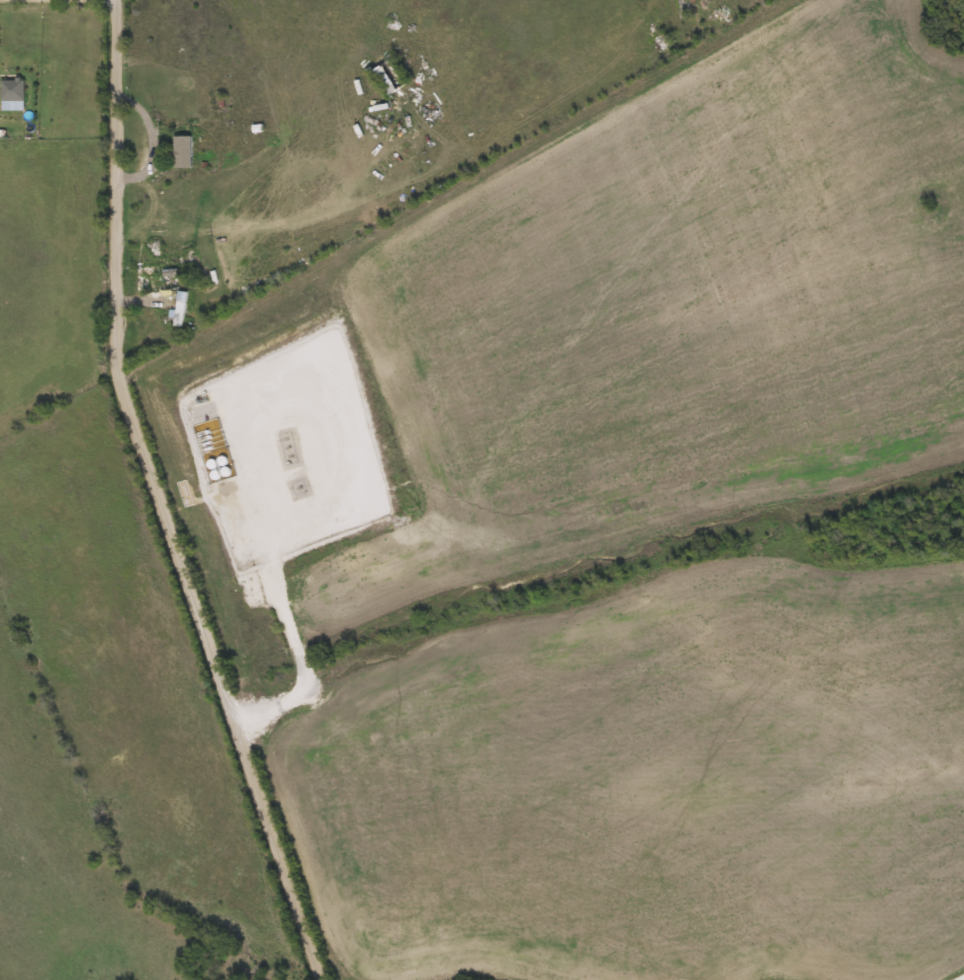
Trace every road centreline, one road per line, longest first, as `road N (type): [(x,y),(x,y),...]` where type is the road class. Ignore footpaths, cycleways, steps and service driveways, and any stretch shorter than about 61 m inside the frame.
road 1 (residential): [(122,0),(127,382),(327,979)]

